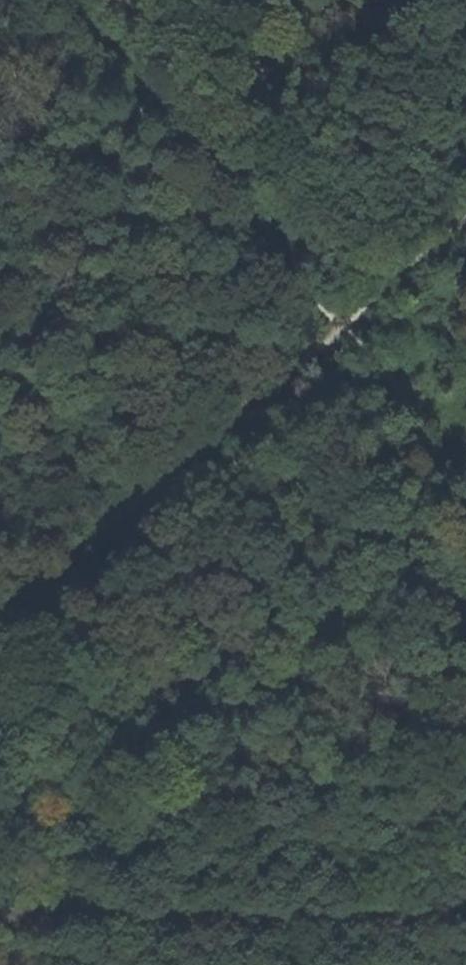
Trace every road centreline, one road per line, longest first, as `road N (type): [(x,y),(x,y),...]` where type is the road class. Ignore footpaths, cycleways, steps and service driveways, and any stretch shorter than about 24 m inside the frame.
road 1 (track): [(465,216),(0,635)]
road 2 (track): [(59,0),(465,476)]
road 3 (track): [(465,914),(0,917)]

